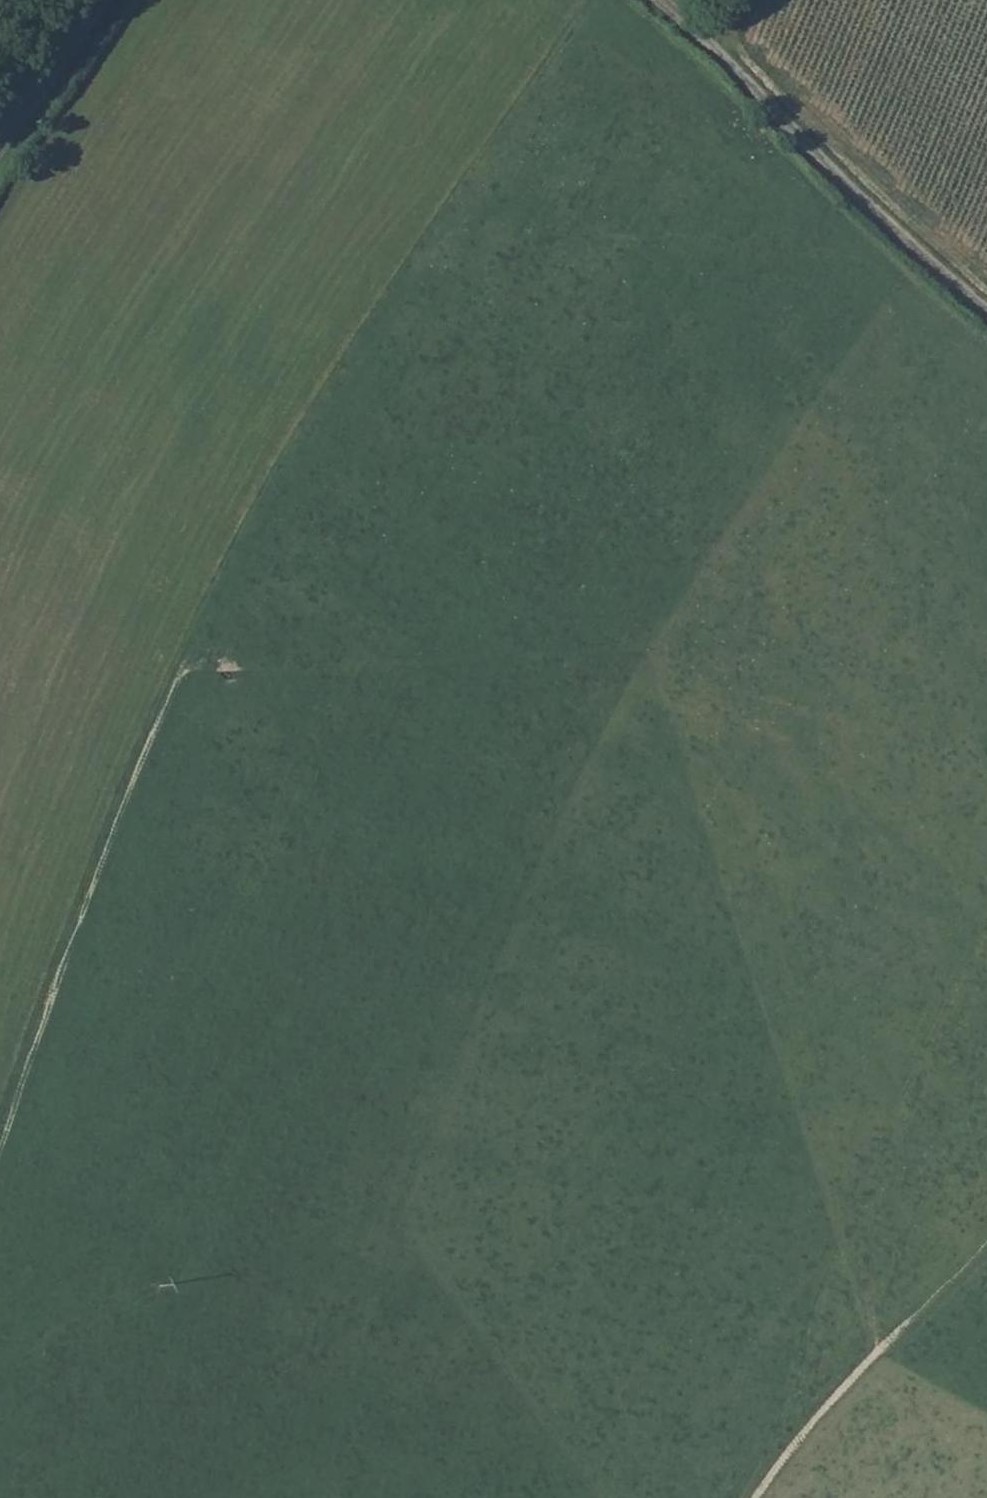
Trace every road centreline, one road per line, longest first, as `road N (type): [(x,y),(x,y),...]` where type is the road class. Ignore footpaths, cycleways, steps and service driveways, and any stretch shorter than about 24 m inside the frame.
road 1 (track): [(655,0),(834,180),(986,313)]
road 2 (unclassified): [(0,137),(94,0)]

